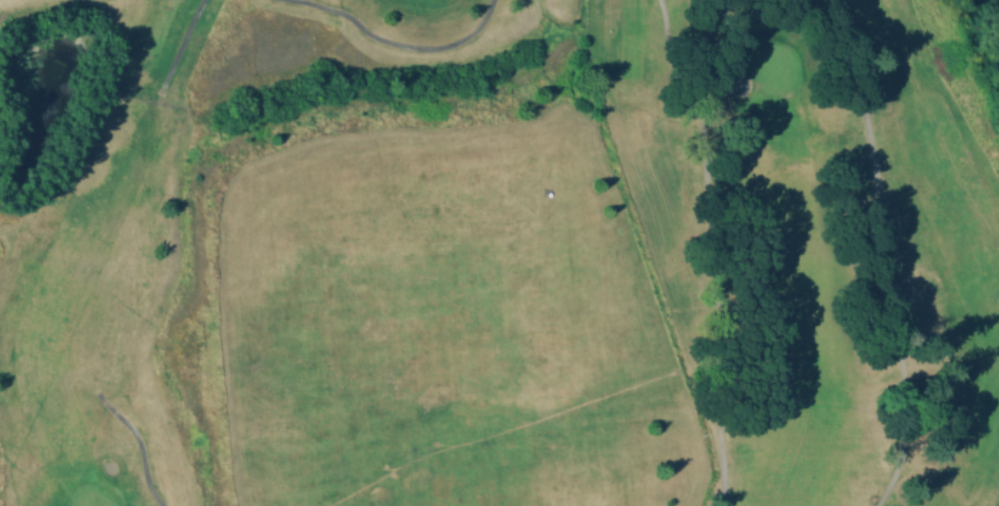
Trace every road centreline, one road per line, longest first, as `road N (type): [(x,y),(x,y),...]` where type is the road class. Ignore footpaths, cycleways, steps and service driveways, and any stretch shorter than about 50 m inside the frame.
road 1 (track): [(156,92),(125,106),(34,214),(0,225)]

